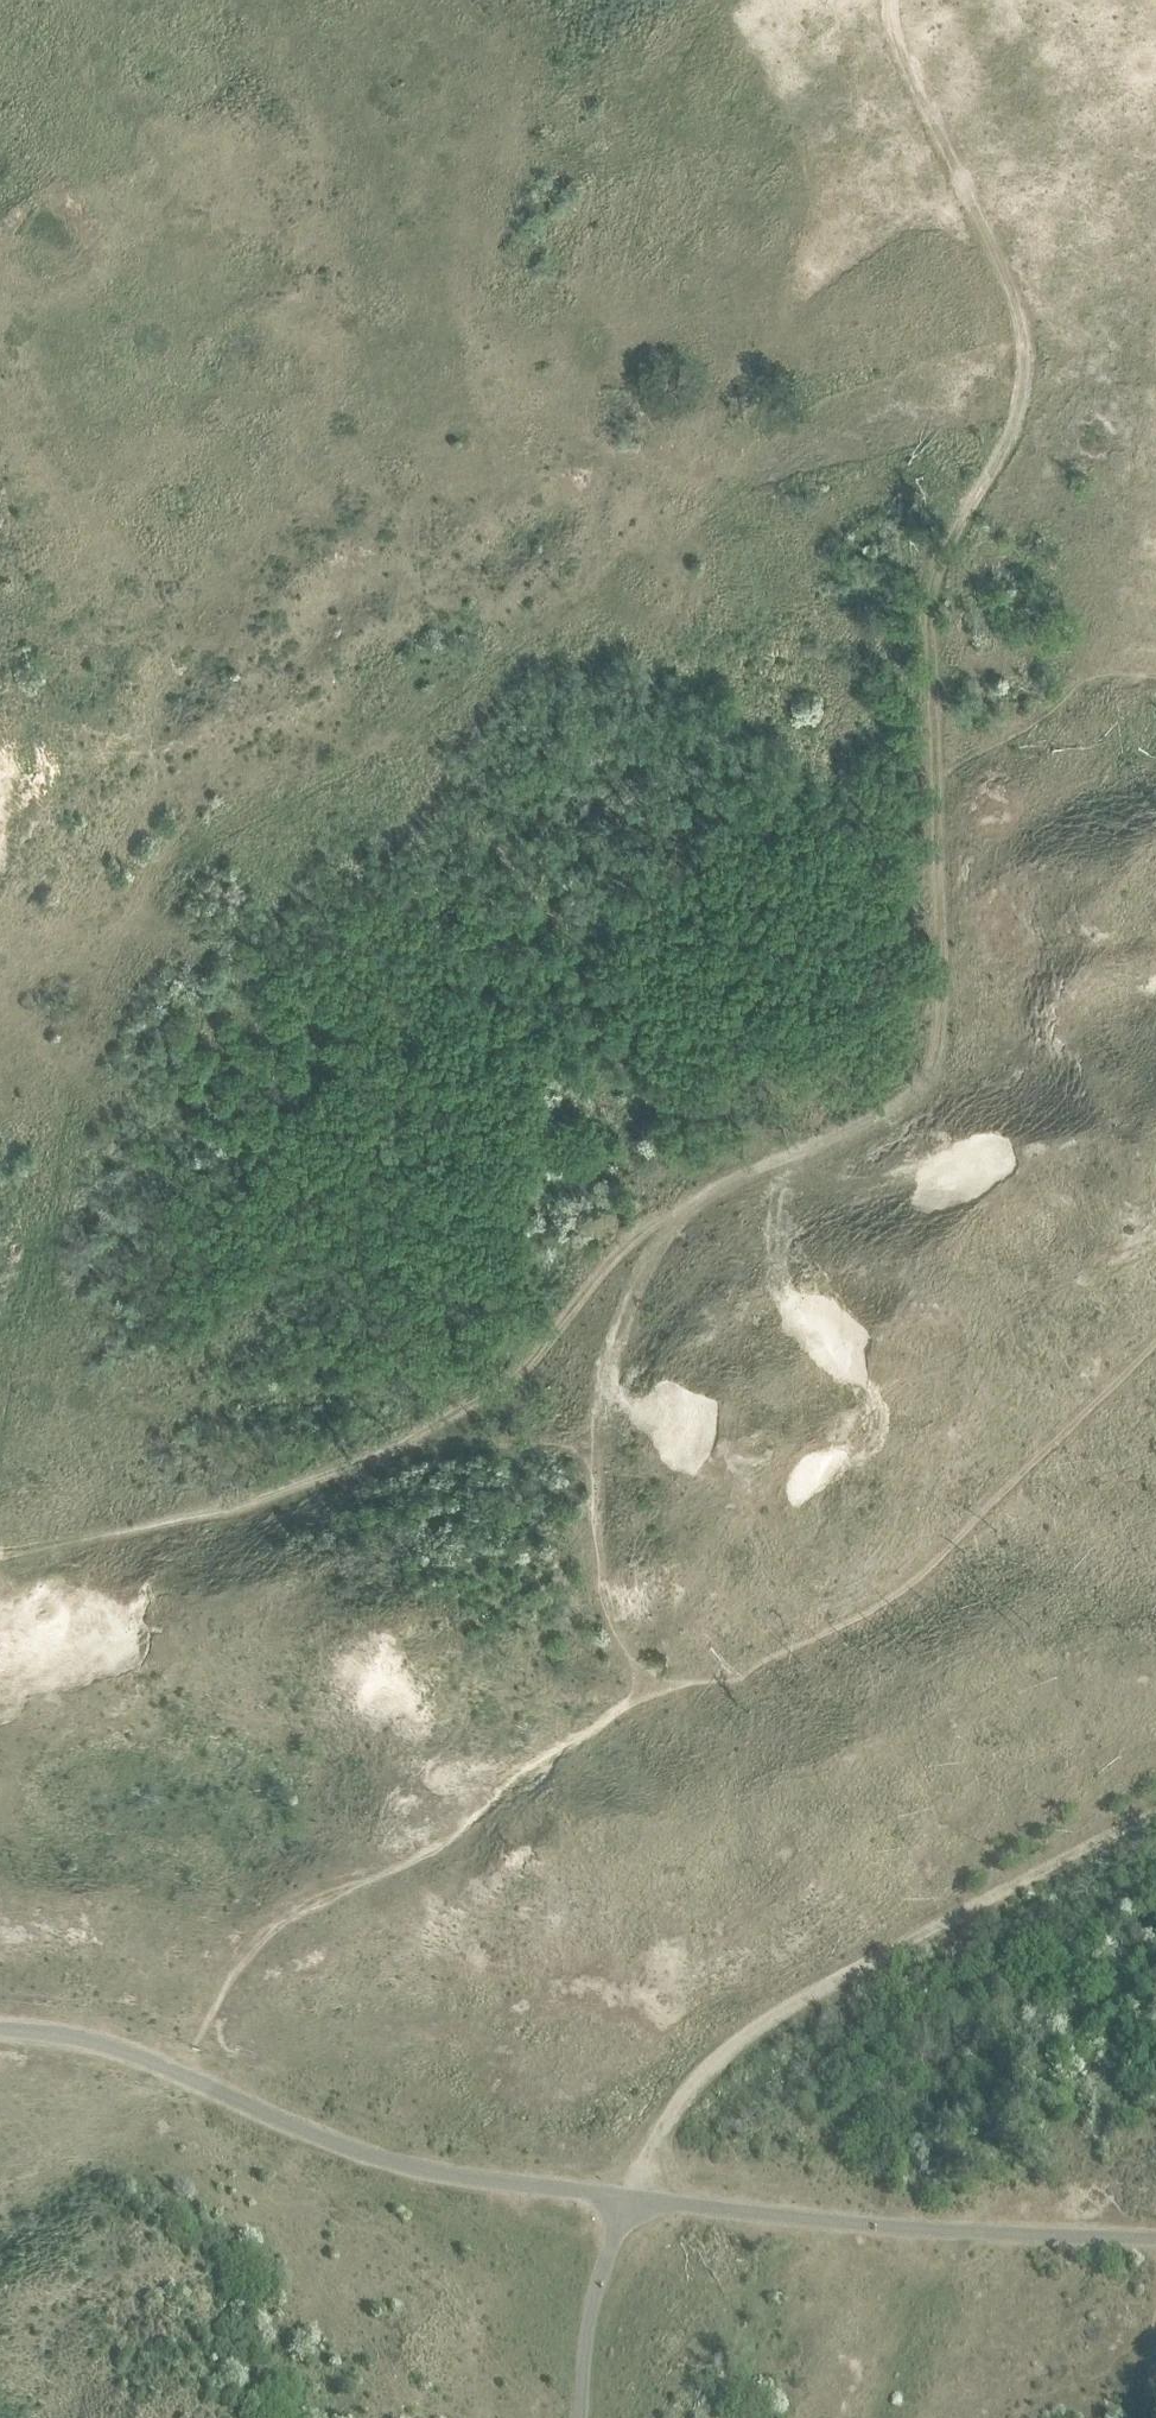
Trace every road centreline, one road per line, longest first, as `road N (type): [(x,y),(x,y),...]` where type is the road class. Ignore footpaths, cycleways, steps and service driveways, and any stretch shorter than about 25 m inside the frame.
road 1 (unclassified): [(622,2196),(421,2169),(333,2142),(94,2029),(0,2021)]
road 2 (unclassified): [(622,2196),(903,2228),(1155,2239)]

